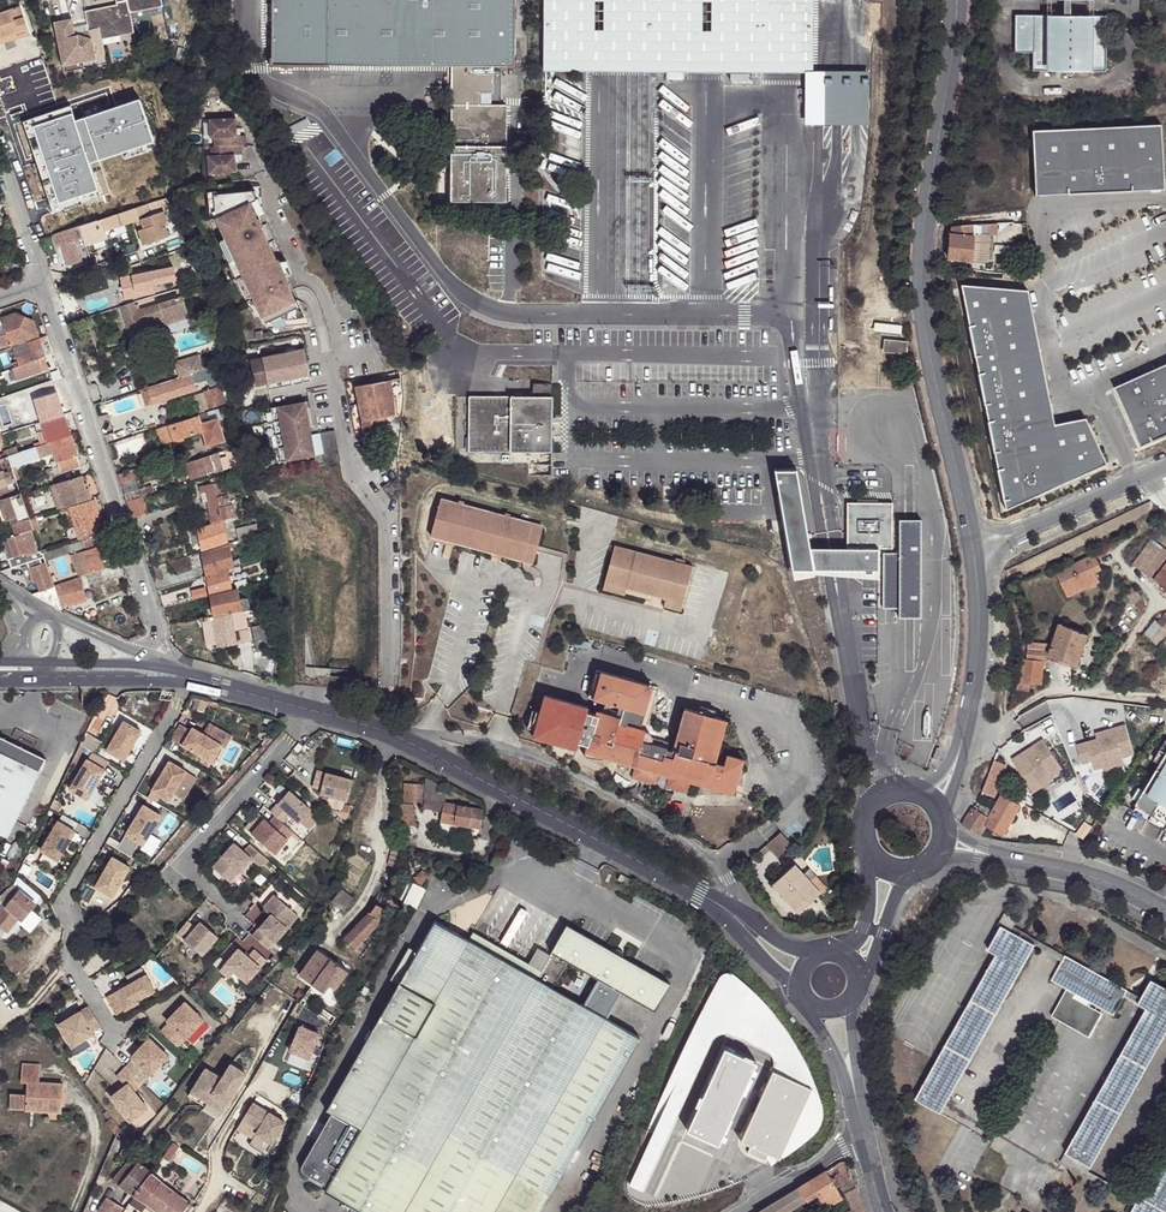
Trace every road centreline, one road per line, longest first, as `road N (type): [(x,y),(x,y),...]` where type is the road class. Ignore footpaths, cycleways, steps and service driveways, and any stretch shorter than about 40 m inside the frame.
road 1 (residential): [(959,0),(928,201),(923,297),(974,555)]
road 2 (residential): [(771,939),(720,868),(585,782),(468,743),(406,742)]
road 3 (residential): [(41,287),(165,672)]
road 4 (tertiary): [(406,742),(724,910)]
road 5 (tertiary): [(165,672),(406,742)]
road 6 (residential): [(974,555),(1165,471)]
road 7 (residential): [(974,555),(978,658),(963,735)]
road 8 (unclassified): [(1010,861),(1106,883),(1165,913)]
road 9 (residential): [(738,1211),(863,1138)]
road 10 (residential): [(0,160),(41,287)]
road 11 (tertiary): [(41,677),(165,672)]
road 12 (tertiary): [(165,672),(42,664)]
road 13 (residential): [(165,672),(55,617)]
road 14 (residential): [(858,989),(906,876)]

